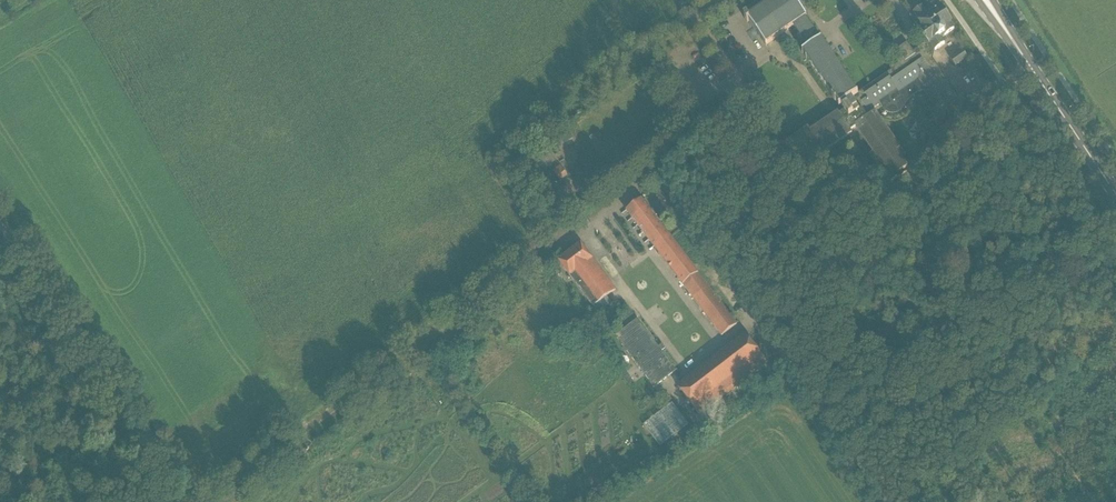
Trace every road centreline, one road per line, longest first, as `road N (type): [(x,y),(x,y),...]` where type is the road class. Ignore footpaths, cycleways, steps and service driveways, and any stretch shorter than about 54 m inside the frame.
road 1 (unclassified): [(885,501),(664,180),(658,149),(722,98),(730,78),(703,24),(701,4),(711,0)]
road 2 (track): [(658,149),(630,191),(218,501)]
road 3 (track): [(183,501),(0,236)]
road 4 (secondary): [(1115,195),(985,0)]

